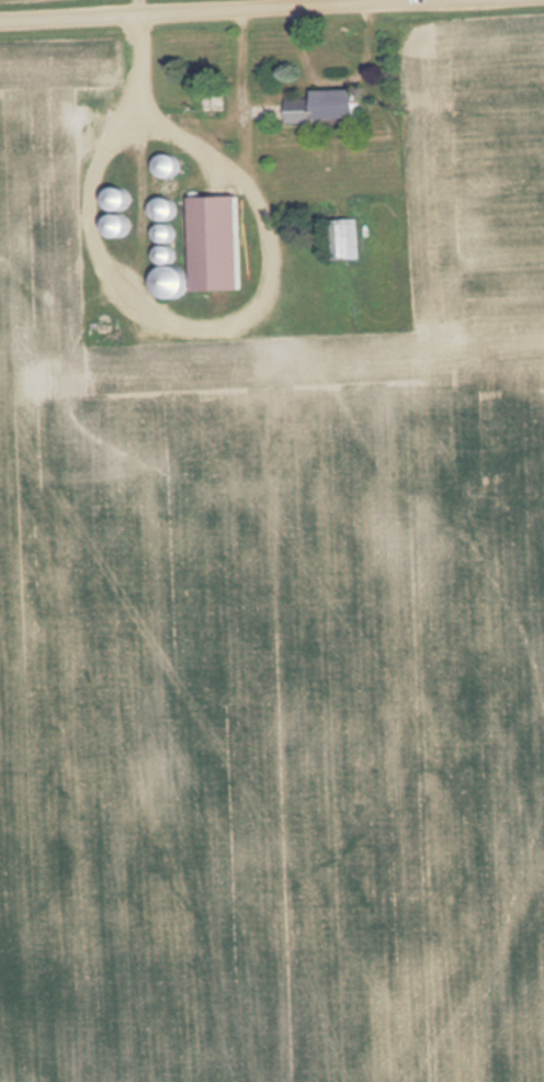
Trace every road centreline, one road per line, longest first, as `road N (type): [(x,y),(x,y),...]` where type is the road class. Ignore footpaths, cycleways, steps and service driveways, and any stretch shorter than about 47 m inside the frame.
road 1 (residential): [(0,20),(398,0)]

